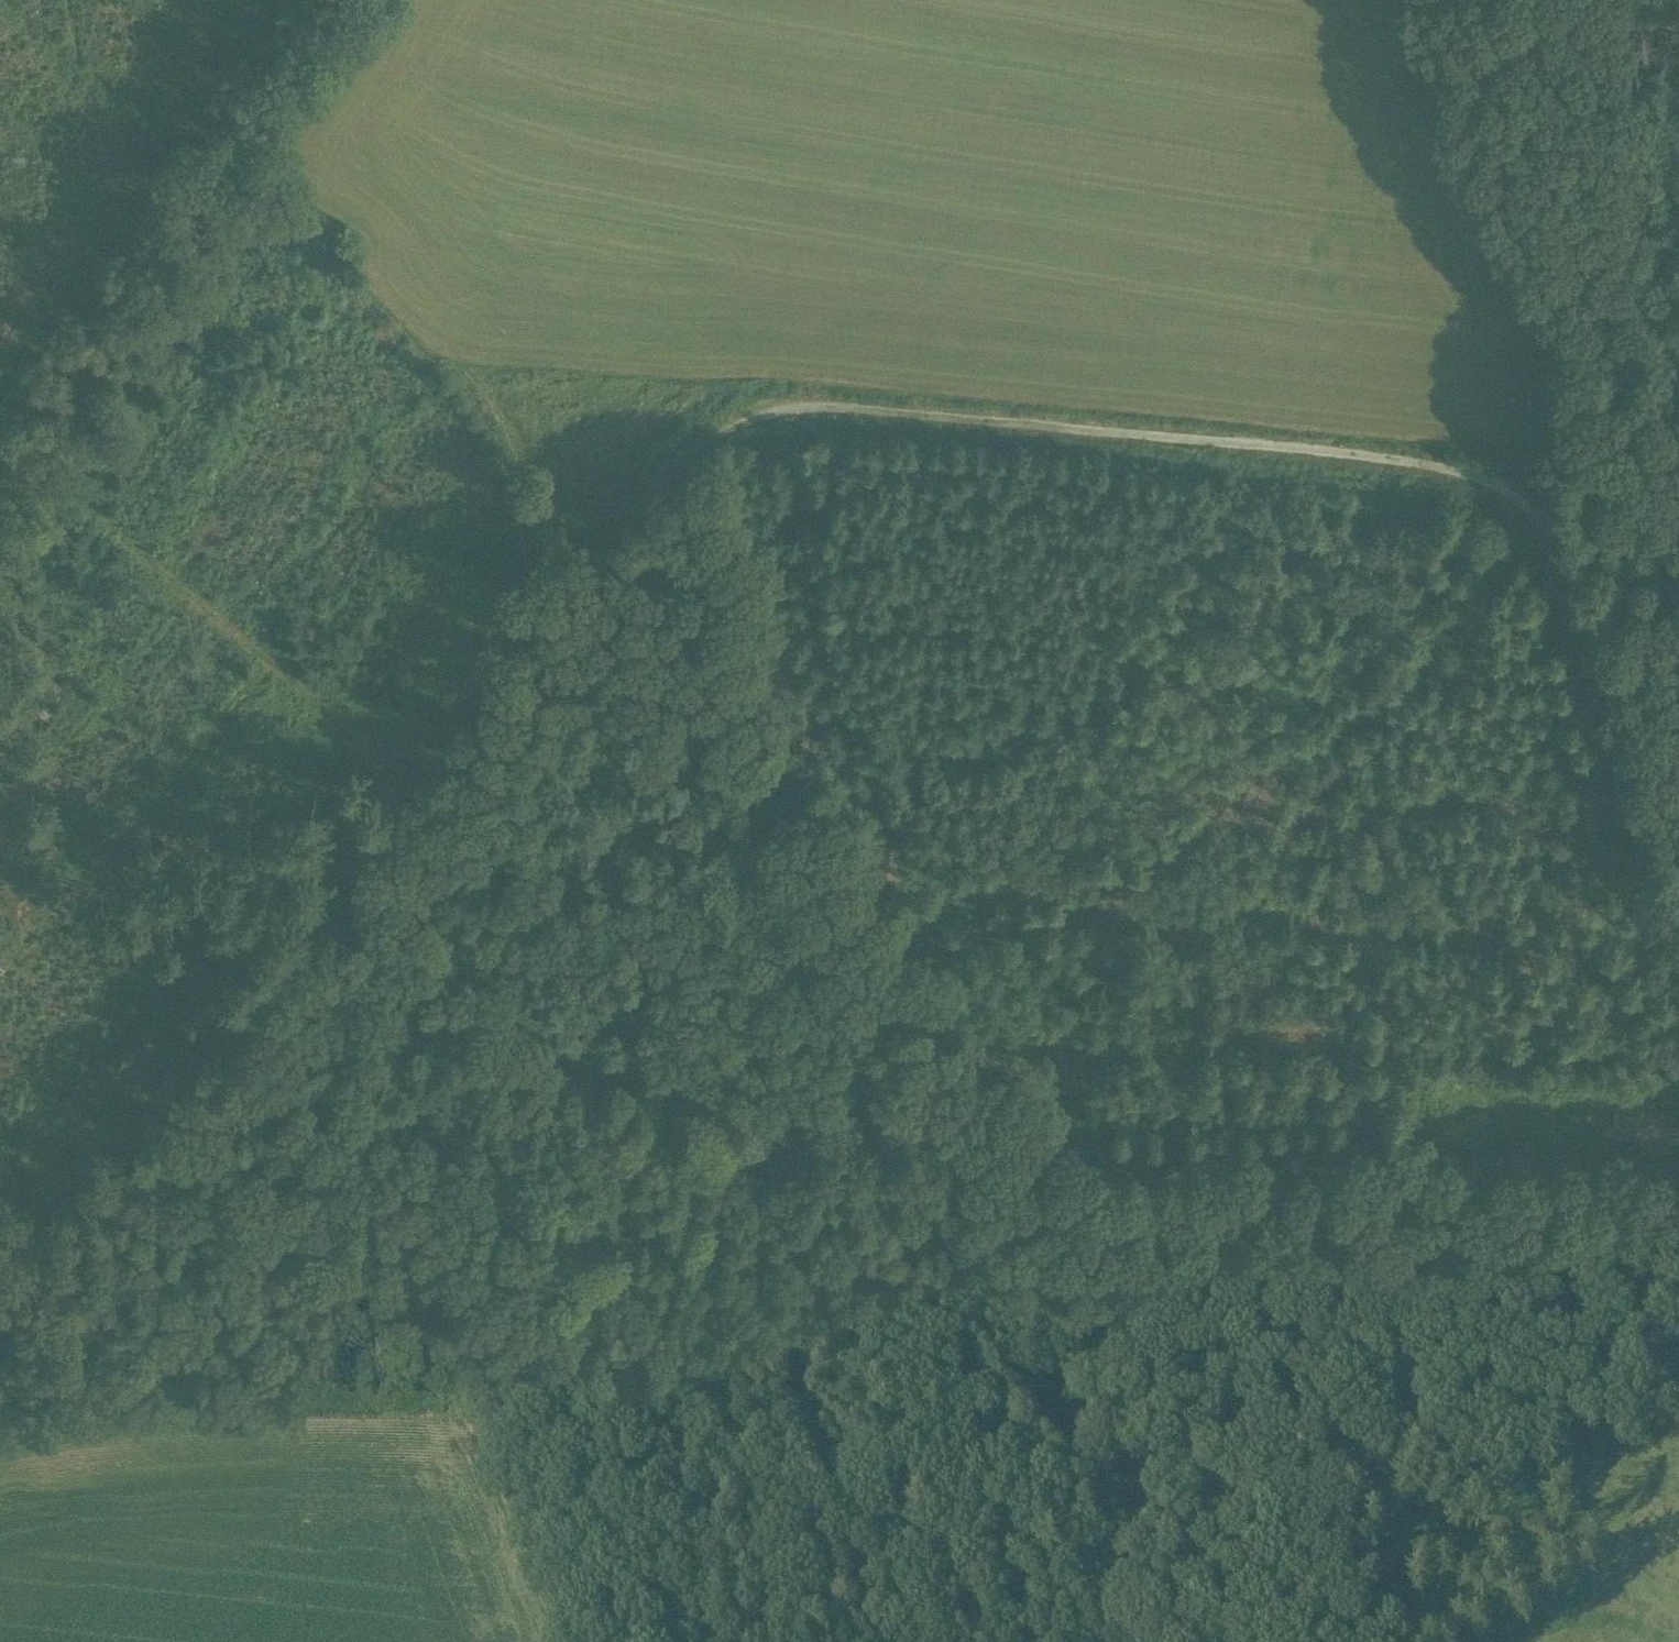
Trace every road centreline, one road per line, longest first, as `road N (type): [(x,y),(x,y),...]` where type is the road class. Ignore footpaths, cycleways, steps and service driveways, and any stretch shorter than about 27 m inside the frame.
road 1 (track): [(1678,895),(1571,556),(1538,503),(1500,478),(1434,457),(1270,439),(803,398),(736,417),(555,545),(427,761),(293,944),(201,1052),(0,1223)]

